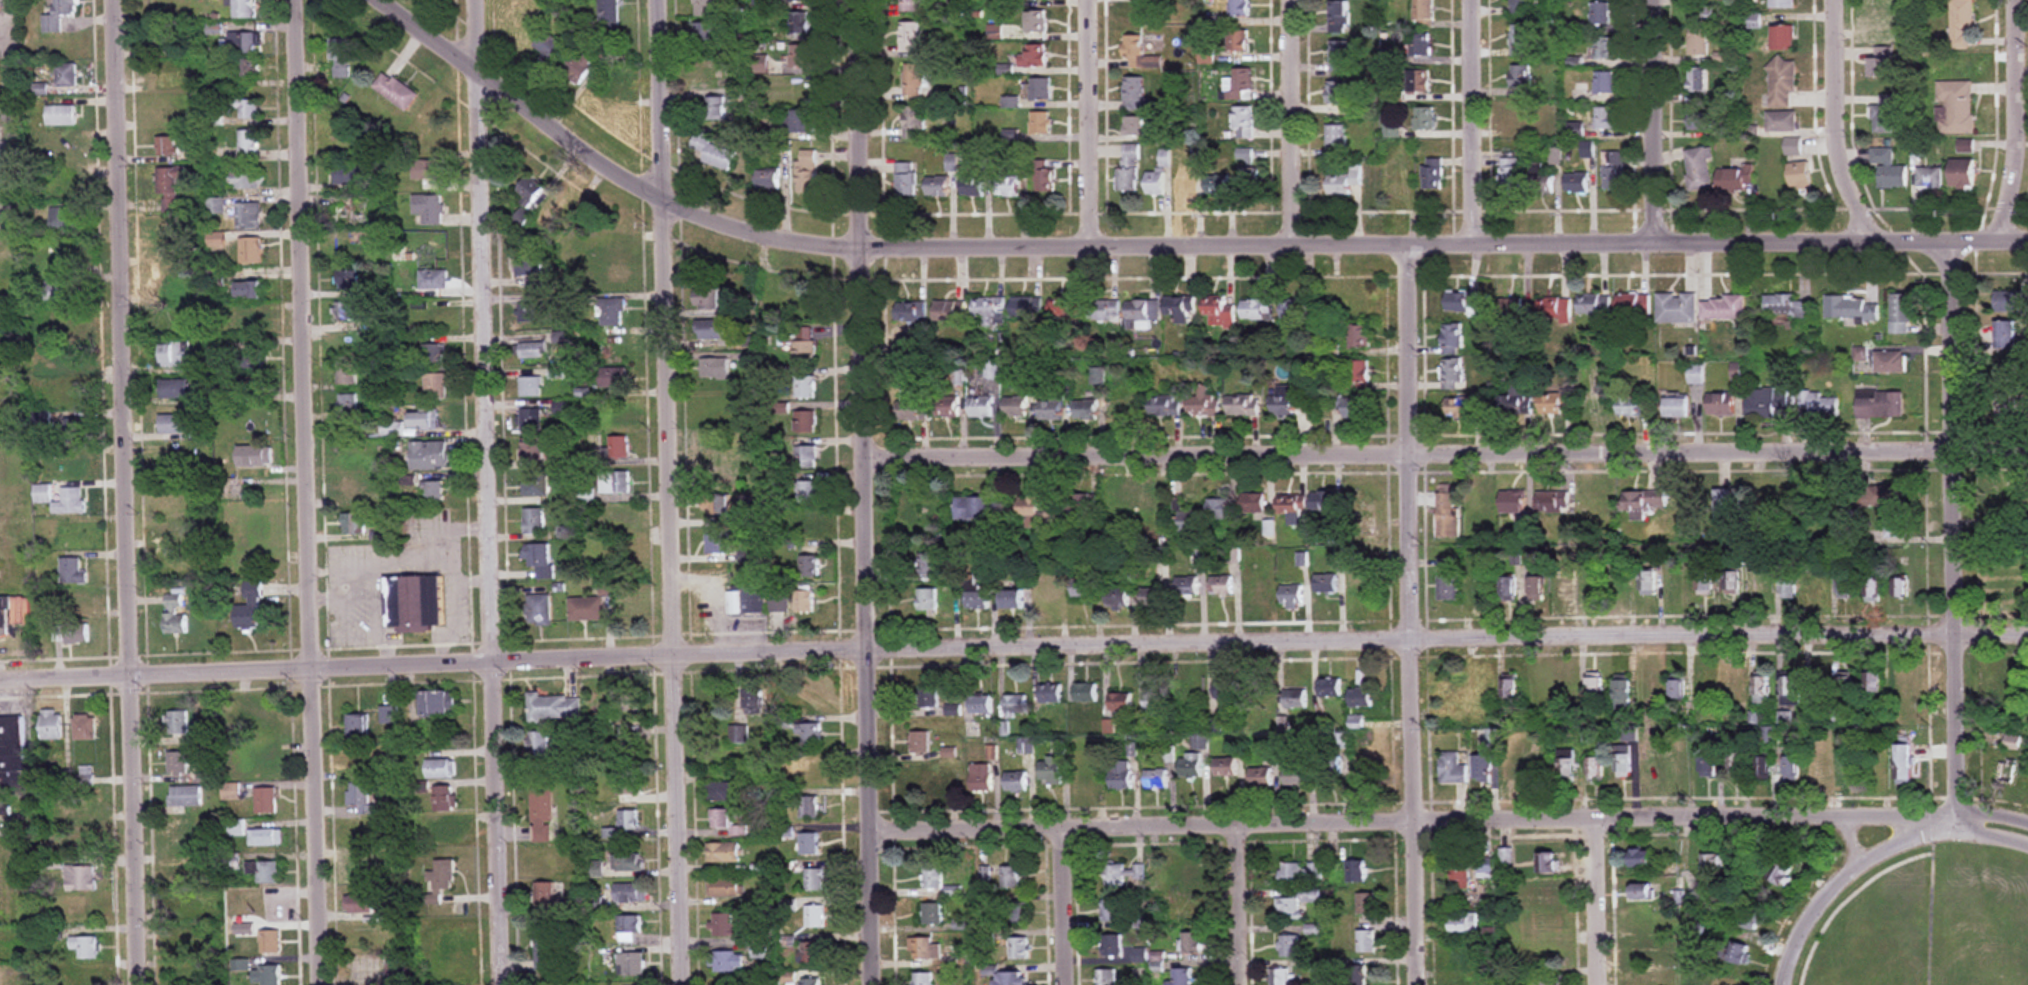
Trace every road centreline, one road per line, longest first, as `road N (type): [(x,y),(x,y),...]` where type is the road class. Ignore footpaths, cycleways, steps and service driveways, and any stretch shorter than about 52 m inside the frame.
road 1 (residential): [(2027,640),(1419,640),(680,655),(0,686)]
road 2 (residential): [(2027,245),(813,245),(660,200),(377,0)]
road 3 (residential): [(2027,447),(1418,460),(867,458)]
road 4 (residential): [(1966,818),(875,826)]
road 5 (residential): [(510,984),(474,0)]
road 6 (residential): [(144,984),(112,0)]
road 7 (residential): [(687,984),(655,0)]
road 8 (residential): [(322,984),(294,0)]
road 9 (residential): [(878,984),(859,0)]
road 10 (residential): [(1426,984),(1418,460),(1401,244)]
road 11 (residential): [(1966,818),(1953,248)]
road 12 (residential): [(1893,247),(1860,205),(1837,138),(1834,0)]
road 13 (residential): [(1784,984),(1802,926),(1851,870),(1966,818)]
road 14 (residential): [(1993,246),(2016,176),(2016,0)]
road 15 (residential): [(1086,246),(1083,0)]
road 16 (residential): [(1291,244),(1287,0)]
road 17 (residential): [(1655,244),(1653,0)]
road 18 (residential): [(1470,244),(1469,0)]
road 19 (residential): [(1610,984),(1612,816)]
road 20 (residential): [(1242,984),(1241,826)]
road 21 (residential): [(1072,984),(1071,826)]

